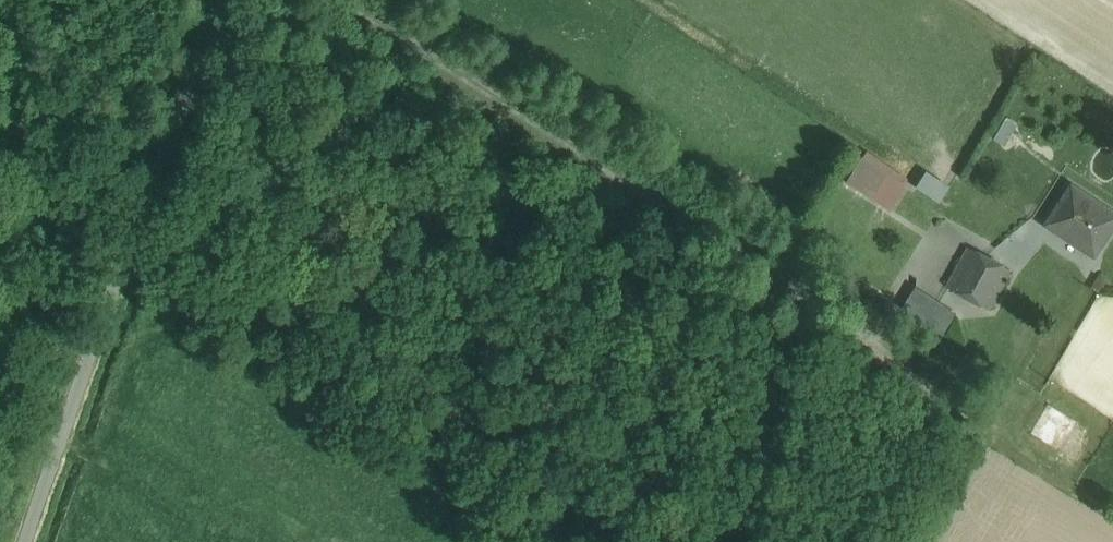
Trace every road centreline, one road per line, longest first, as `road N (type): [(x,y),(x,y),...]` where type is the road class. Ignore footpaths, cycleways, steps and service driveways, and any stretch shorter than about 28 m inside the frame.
road 1 (track): [(348,0),(871,338),(929,397),(991,441),(1028,373)]
road 2 (unclassified): [(226,0),(23,541)]
road 3 (track): [(165,148),(0,51)]

